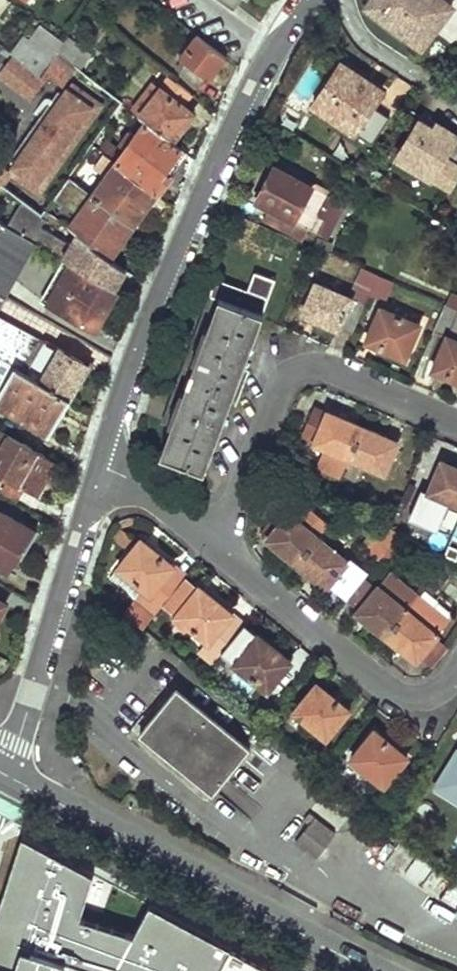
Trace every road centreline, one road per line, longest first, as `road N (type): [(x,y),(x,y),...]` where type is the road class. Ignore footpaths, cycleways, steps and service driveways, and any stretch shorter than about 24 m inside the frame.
road 1 (residential): [(309,0),(251,90),(197,202),(98,467)]
road 2 (tertiary): [(373,970),(2,774)]
road 3 (residential): [(98,467),(2,774)]
road 4 (residential): [(215,548),(402,698),(436,696),(456,674)]
road 5 (residential): [(456,426),(331,370),(291,374),(281,390)]
road 6 (residential): [(281,390),(215,548)]
road 7 (residential): [(98,467),(215,548)]

